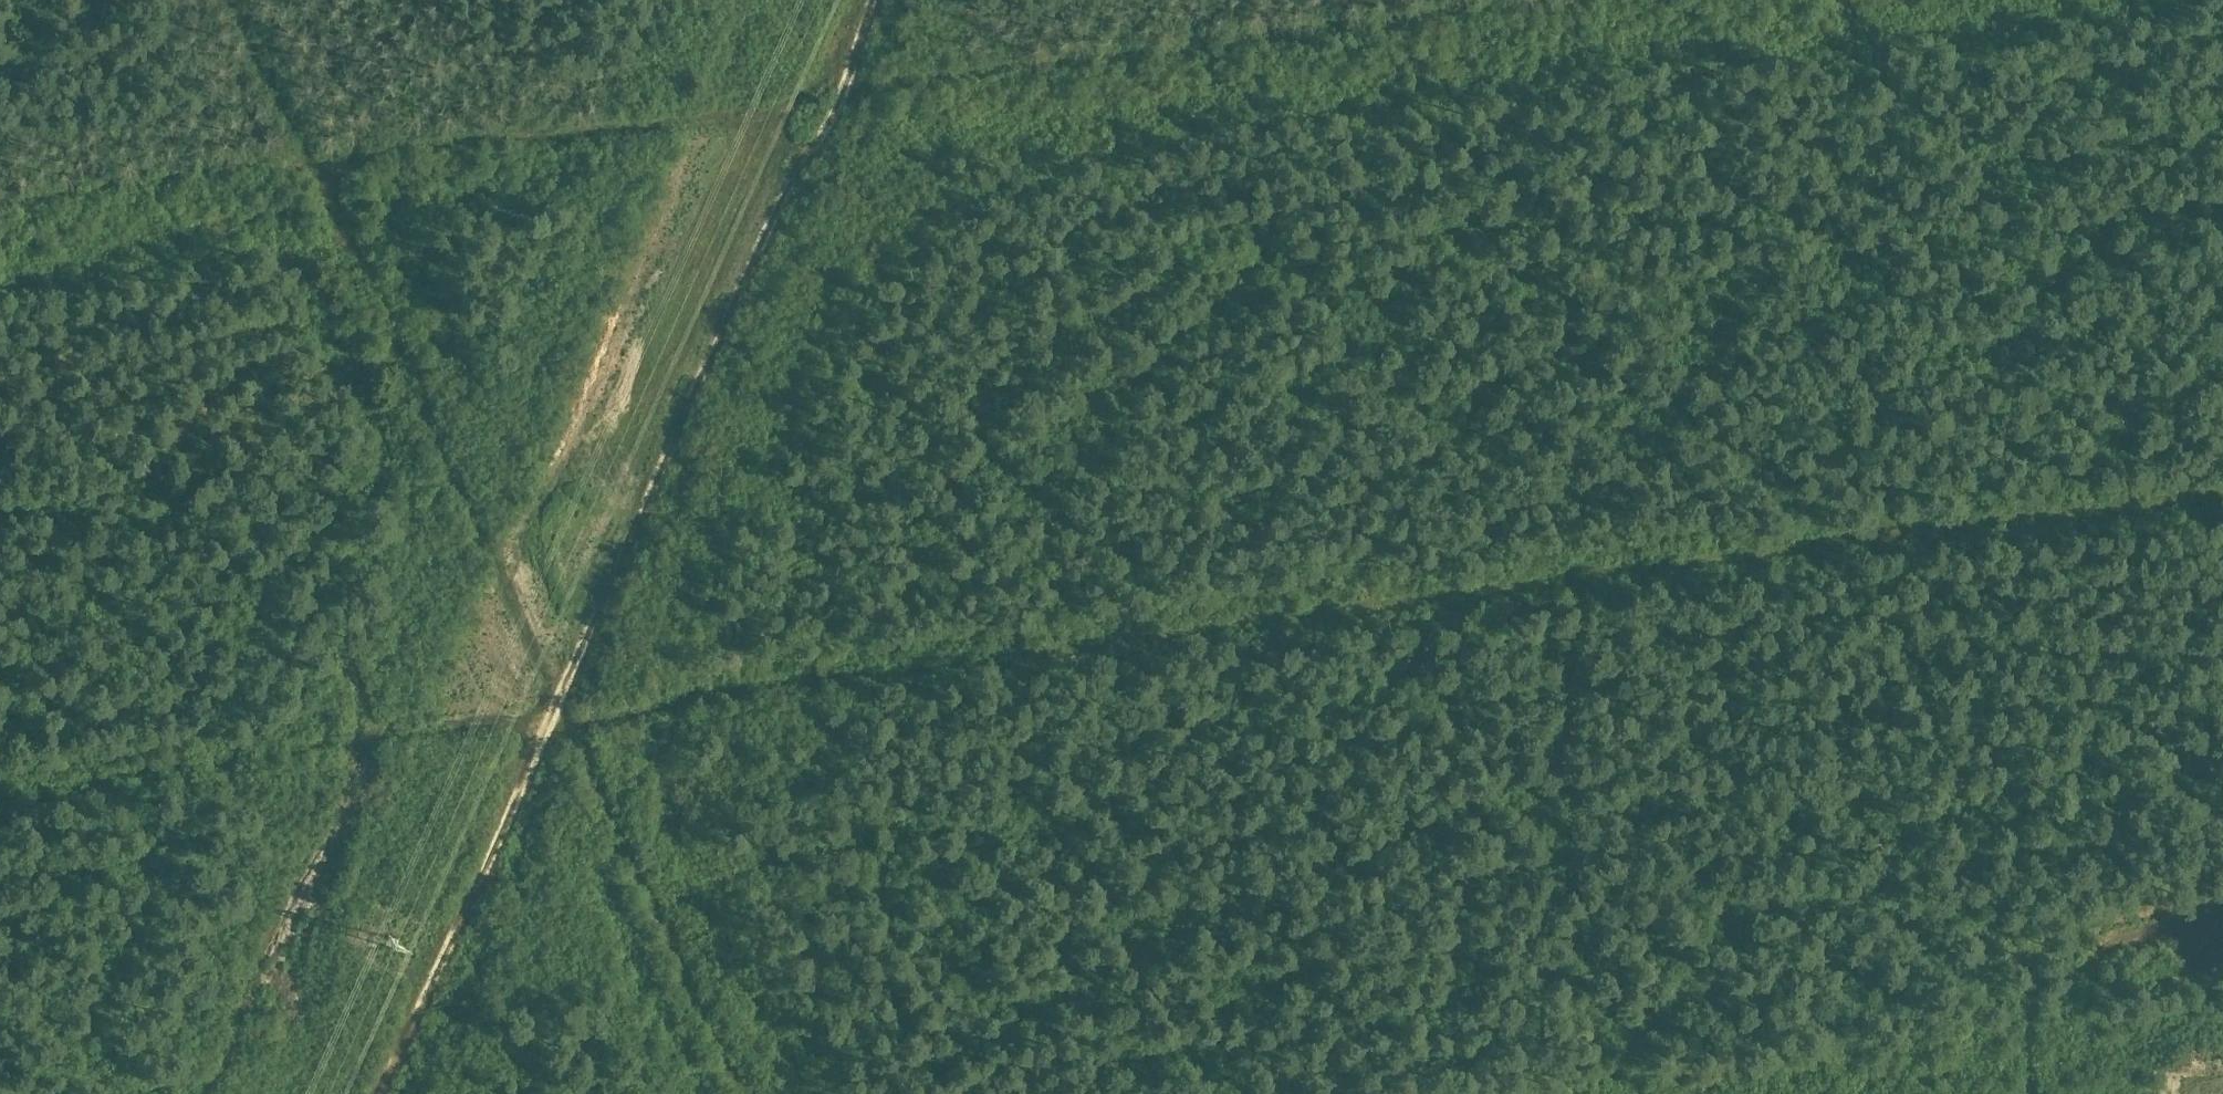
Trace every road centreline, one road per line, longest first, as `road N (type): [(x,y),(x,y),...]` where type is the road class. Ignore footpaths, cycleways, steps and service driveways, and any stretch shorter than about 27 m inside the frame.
road 1 (track): [(871,0),(379,1093)]

